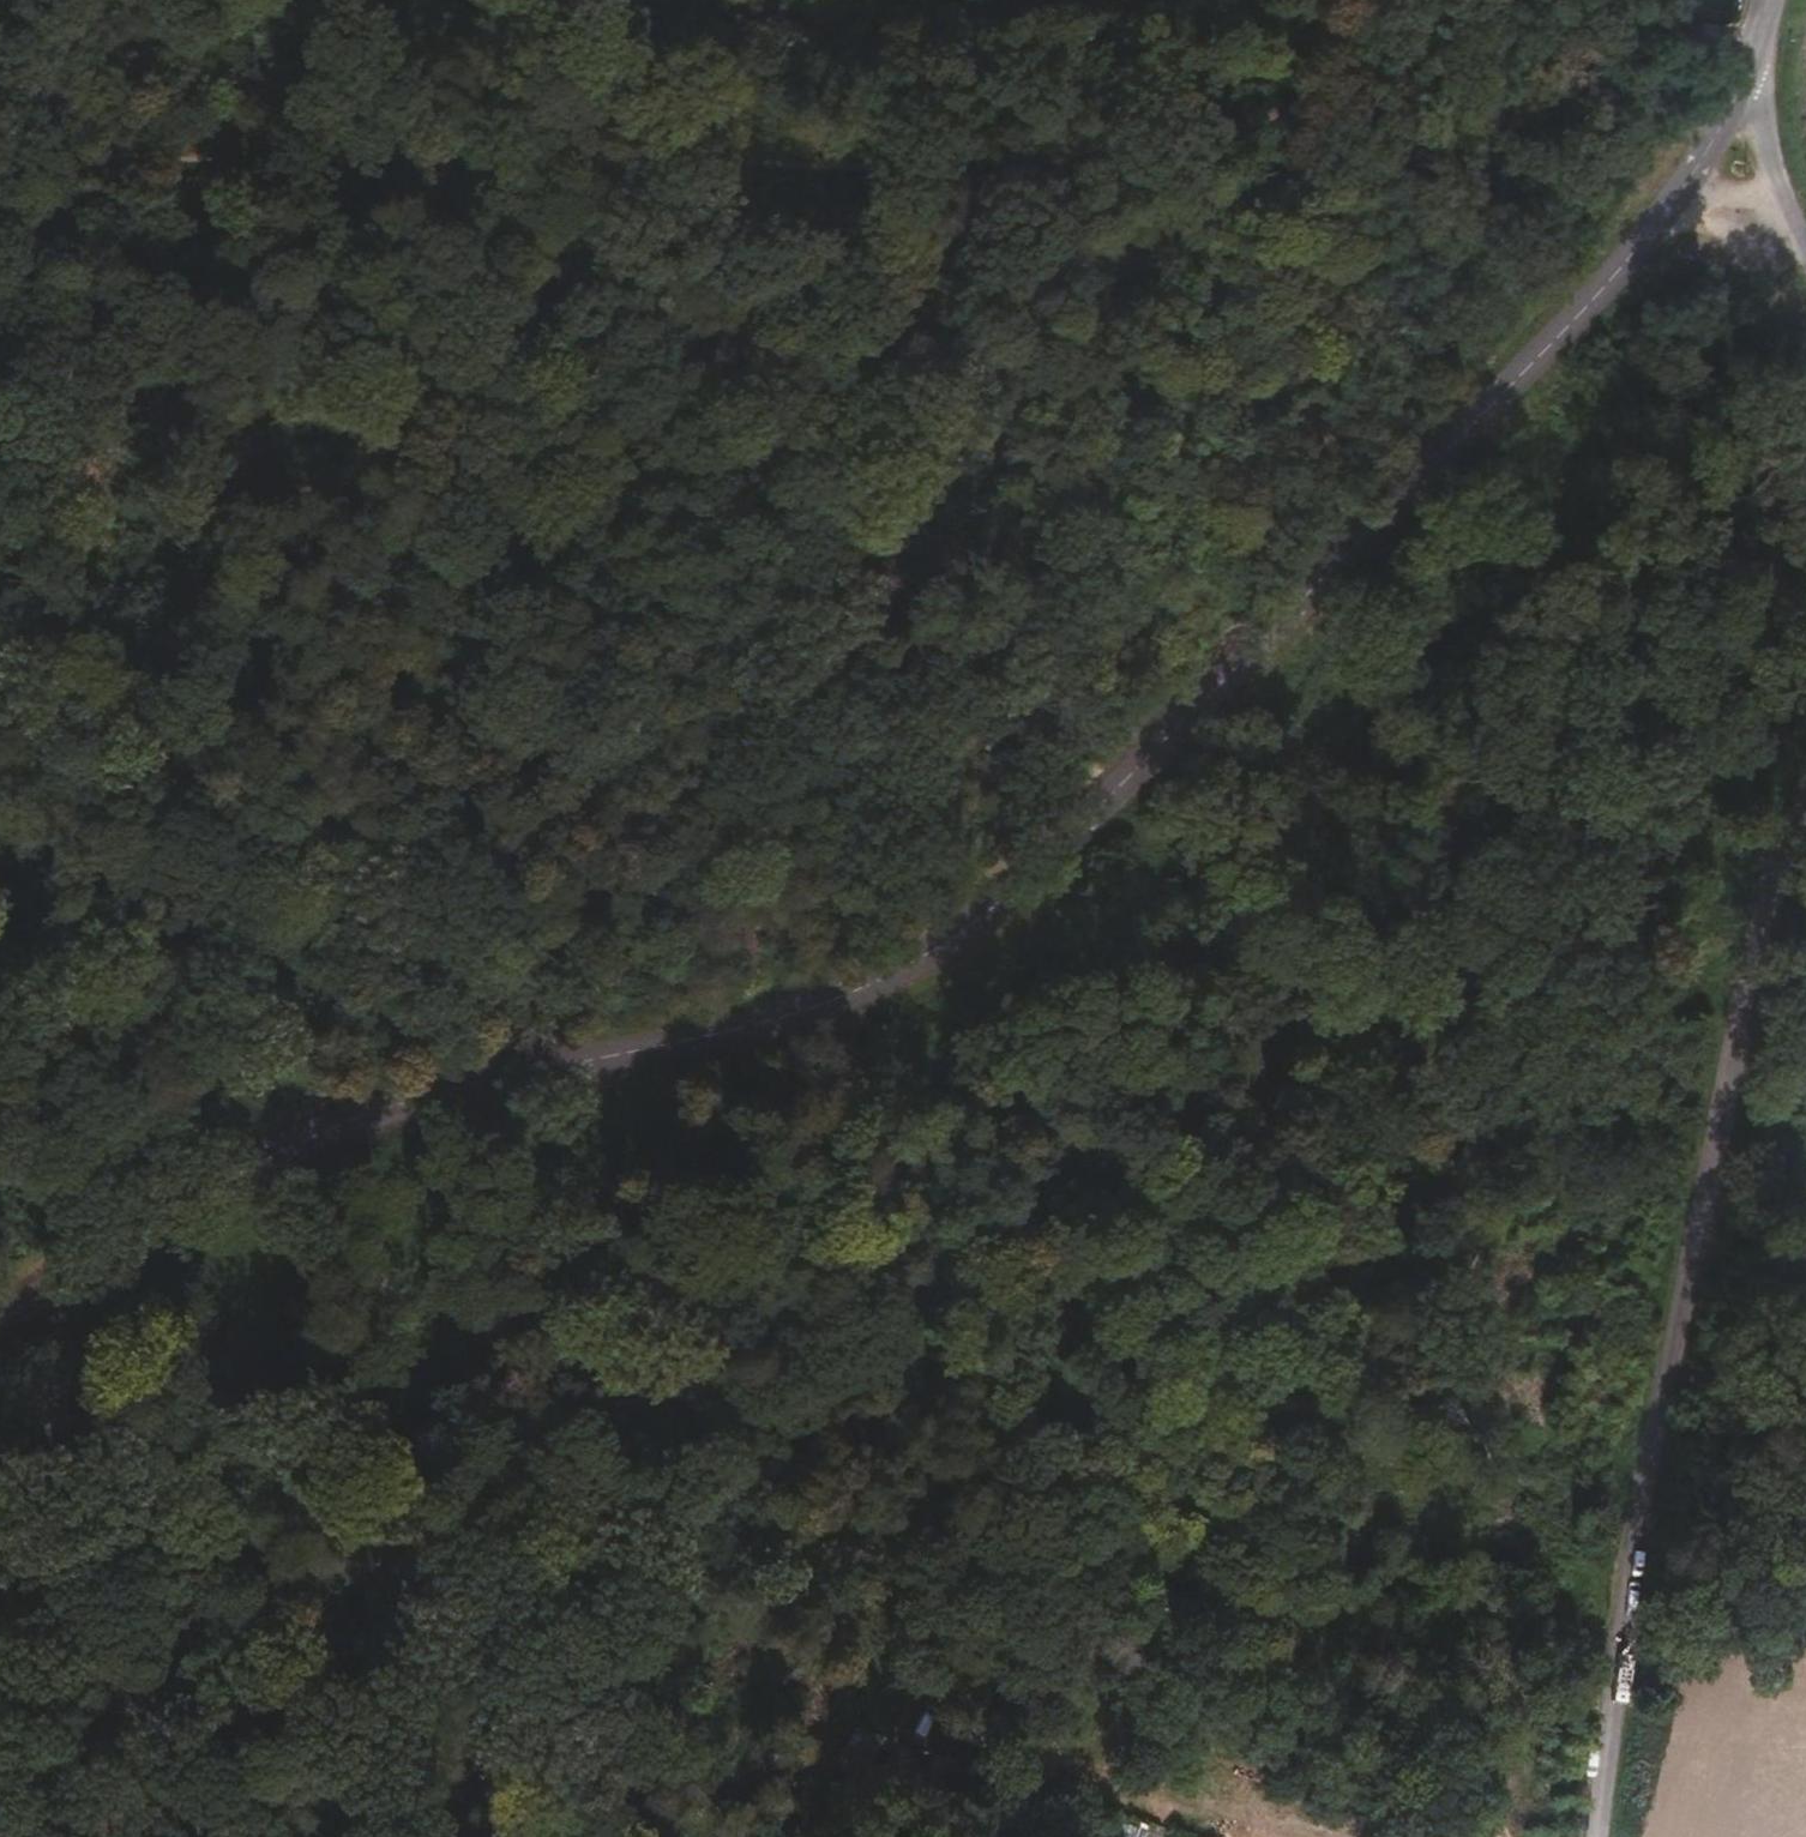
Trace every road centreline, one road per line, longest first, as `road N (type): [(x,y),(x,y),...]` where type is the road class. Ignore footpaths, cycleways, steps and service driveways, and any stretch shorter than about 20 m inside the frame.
road 1 (tertiary): [(0,1321),(244,1164),(357,1113),(459,1079),(737,1026),(849,994),(928,959),(1009,895),(1629,262),(1737,89)]
road 2 (track): [(1290,147),(0,143)]
road 3 (unclassified): [(1805,850),(1740,1047),(1657,1425),(1597,1836)]
road 4 (unclassified): [(1737,89),(1752,102),(1805,235)]
road 5 (track): [(1745,67),(1642,0)]

